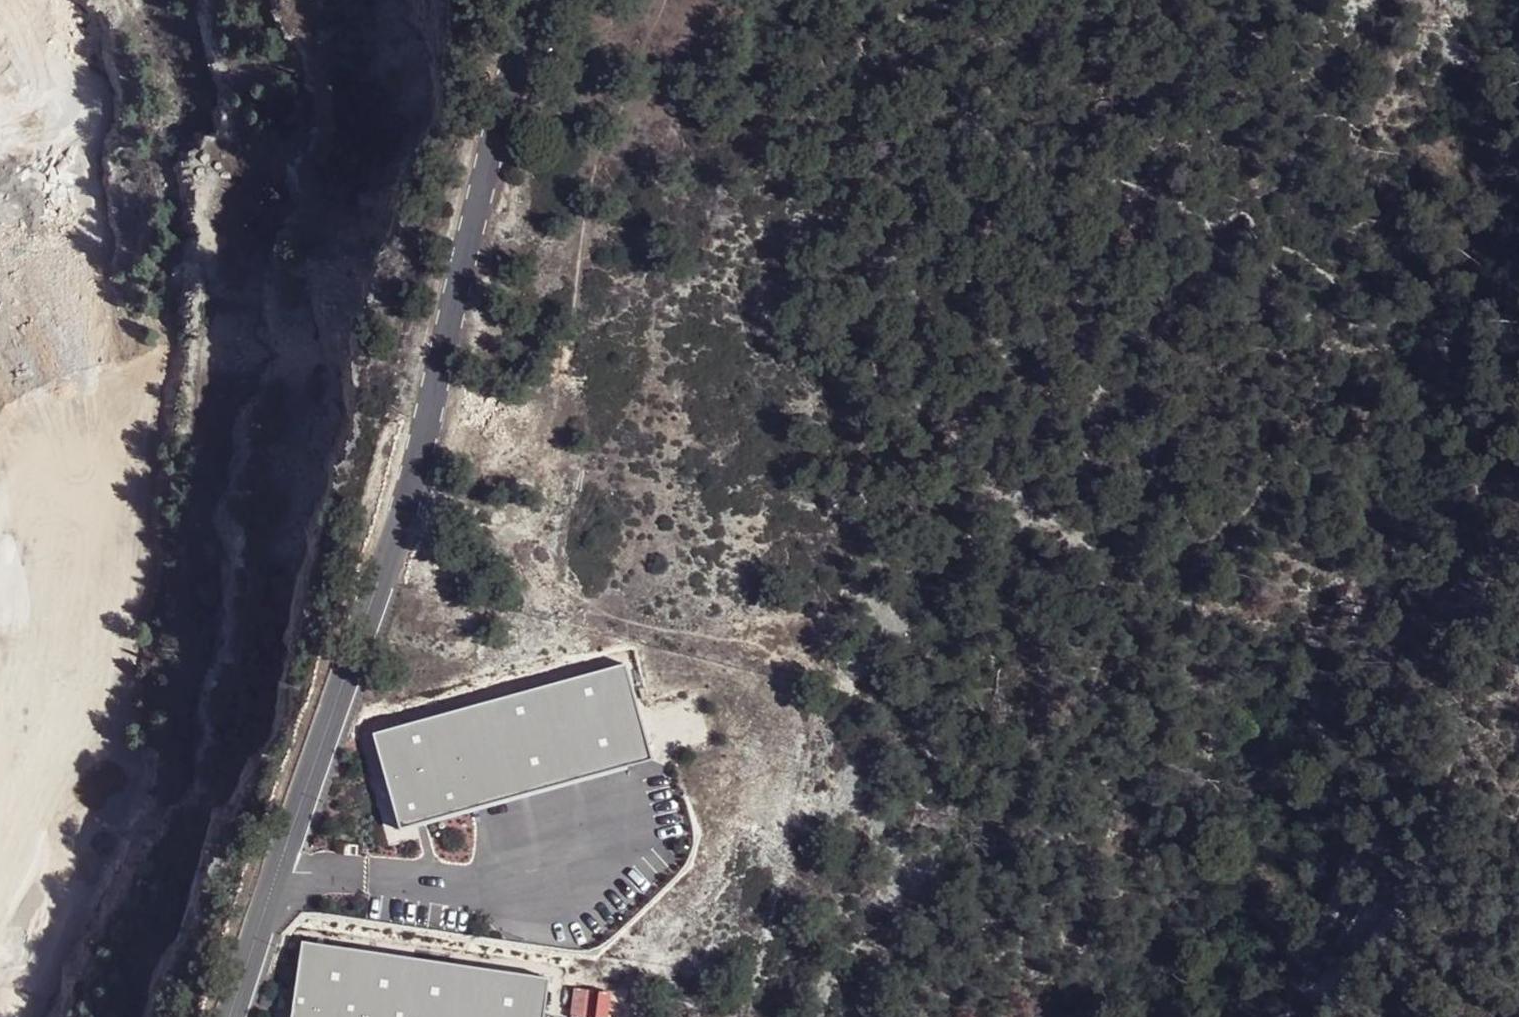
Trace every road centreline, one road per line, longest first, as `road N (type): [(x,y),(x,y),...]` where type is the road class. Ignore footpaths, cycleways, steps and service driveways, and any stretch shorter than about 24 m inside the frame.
road 1 (unclassified): [(230,1016),(405,512),(499,128),(543,0)]
road 2 (track): [(0,864),(53,659),(71,425)]

